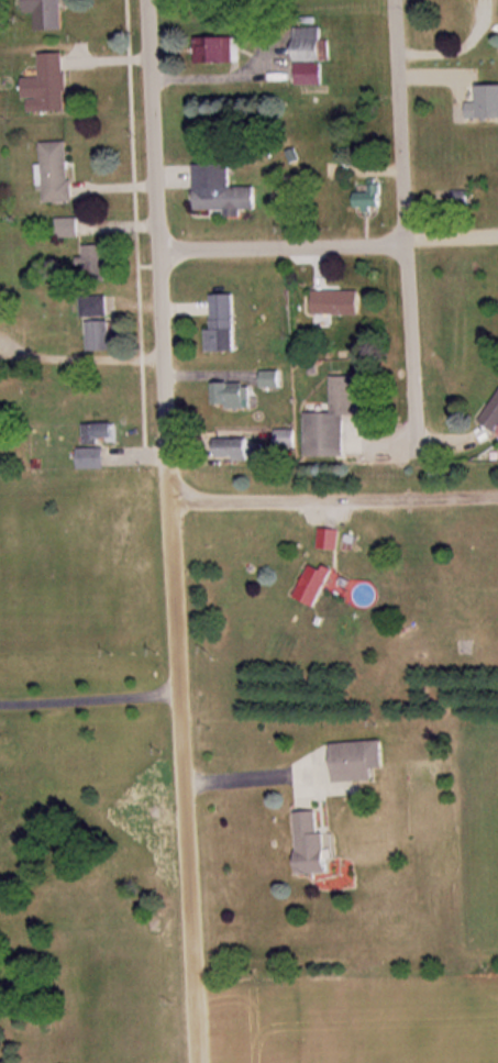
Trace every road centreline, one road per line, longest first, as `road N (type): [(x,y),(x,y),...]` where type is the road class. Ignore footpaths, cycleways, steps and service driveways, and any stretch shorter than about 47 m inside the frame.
road 1 (residential): [(195,1062),(170,449)]
road 2 (residential): [(170,449),(152,0)]
road 3 (residential): [(411,441),(400,0)]
road 4 (residential): [(162,254),(497,252)]

